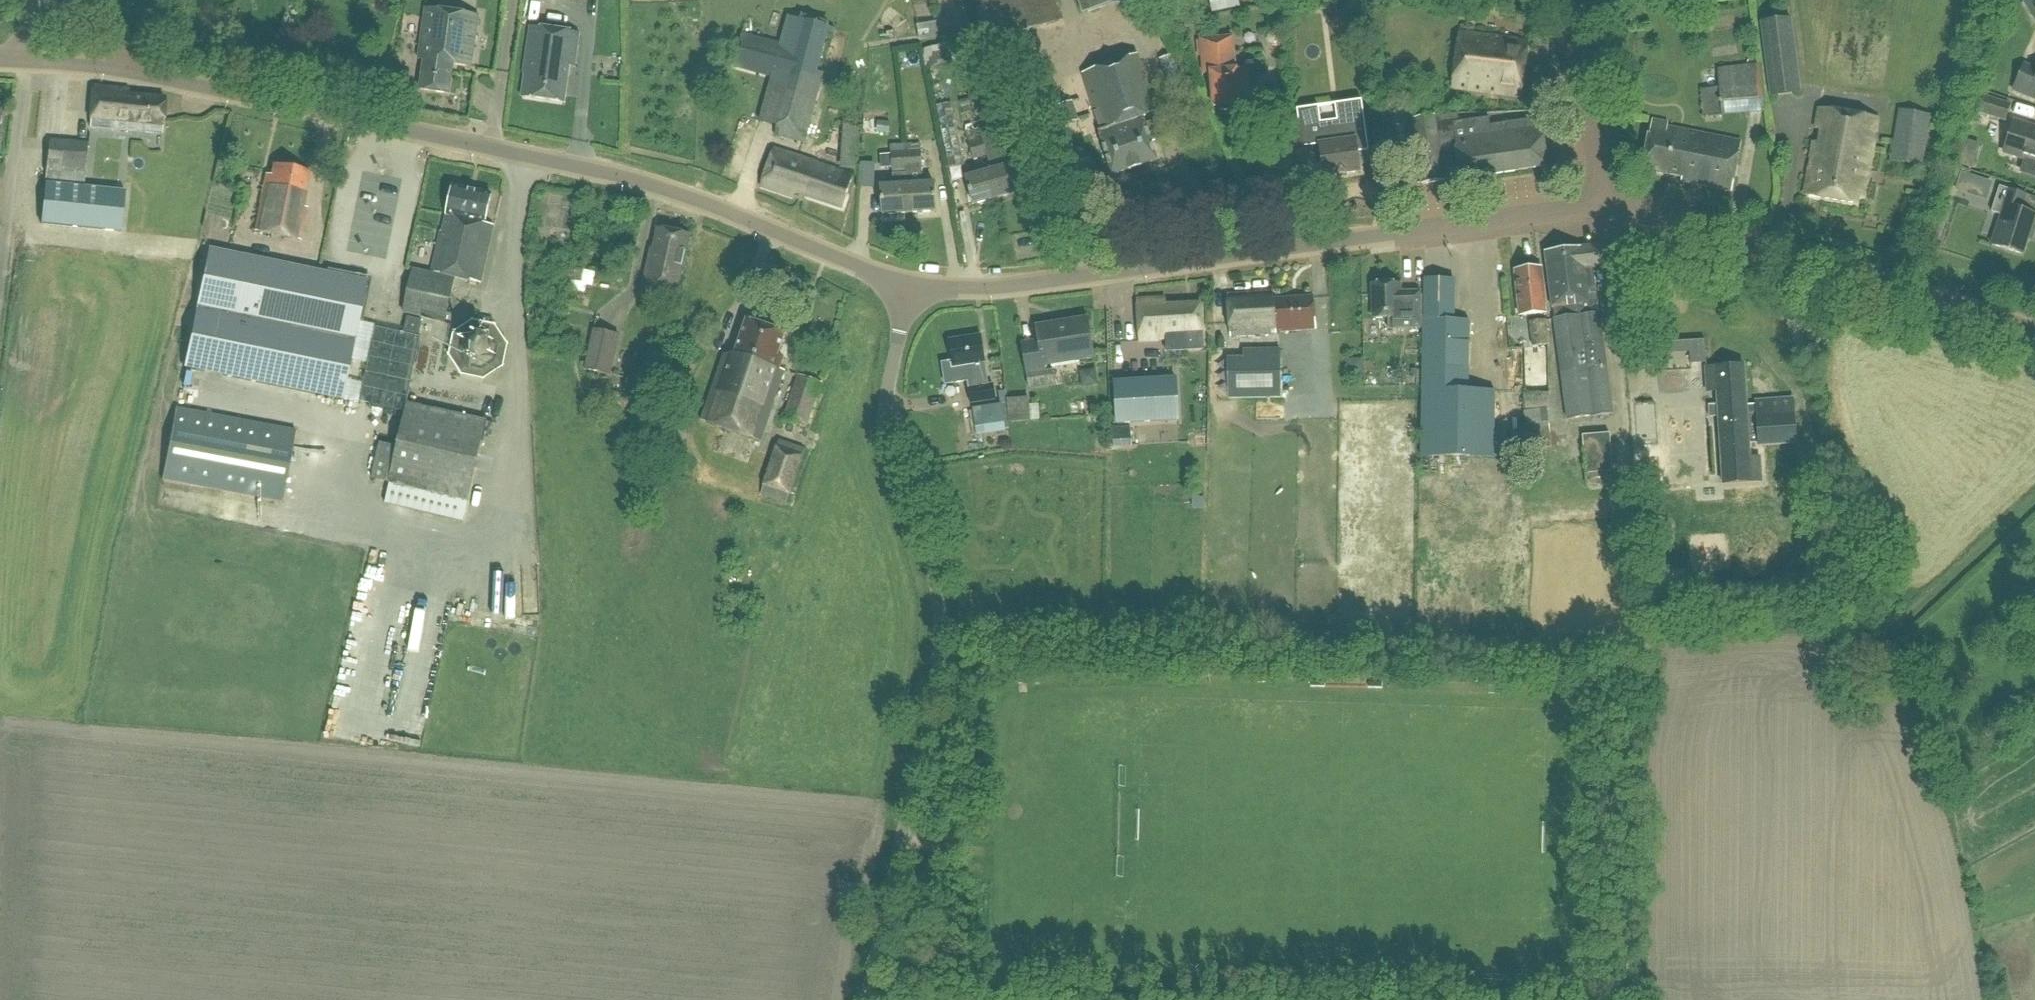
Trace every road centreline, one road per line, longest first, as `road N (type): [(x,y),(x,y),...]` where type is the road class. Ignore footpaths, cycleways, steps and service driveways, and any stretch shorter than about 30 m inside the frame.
road 1 (tertiary): [(909,289),(631,179),(137,76)]
road 2 (unclassified): [(868,999),(940,659),(936,592),(885,424),(909,289)]
road 3 (tertiary): [(909,289),(1002,289),(1604,204)]
road 4 (tertiary): [(2034,332),(1604,204)]
road 5 (unclassified): [(1604,204),(1559,0)]

